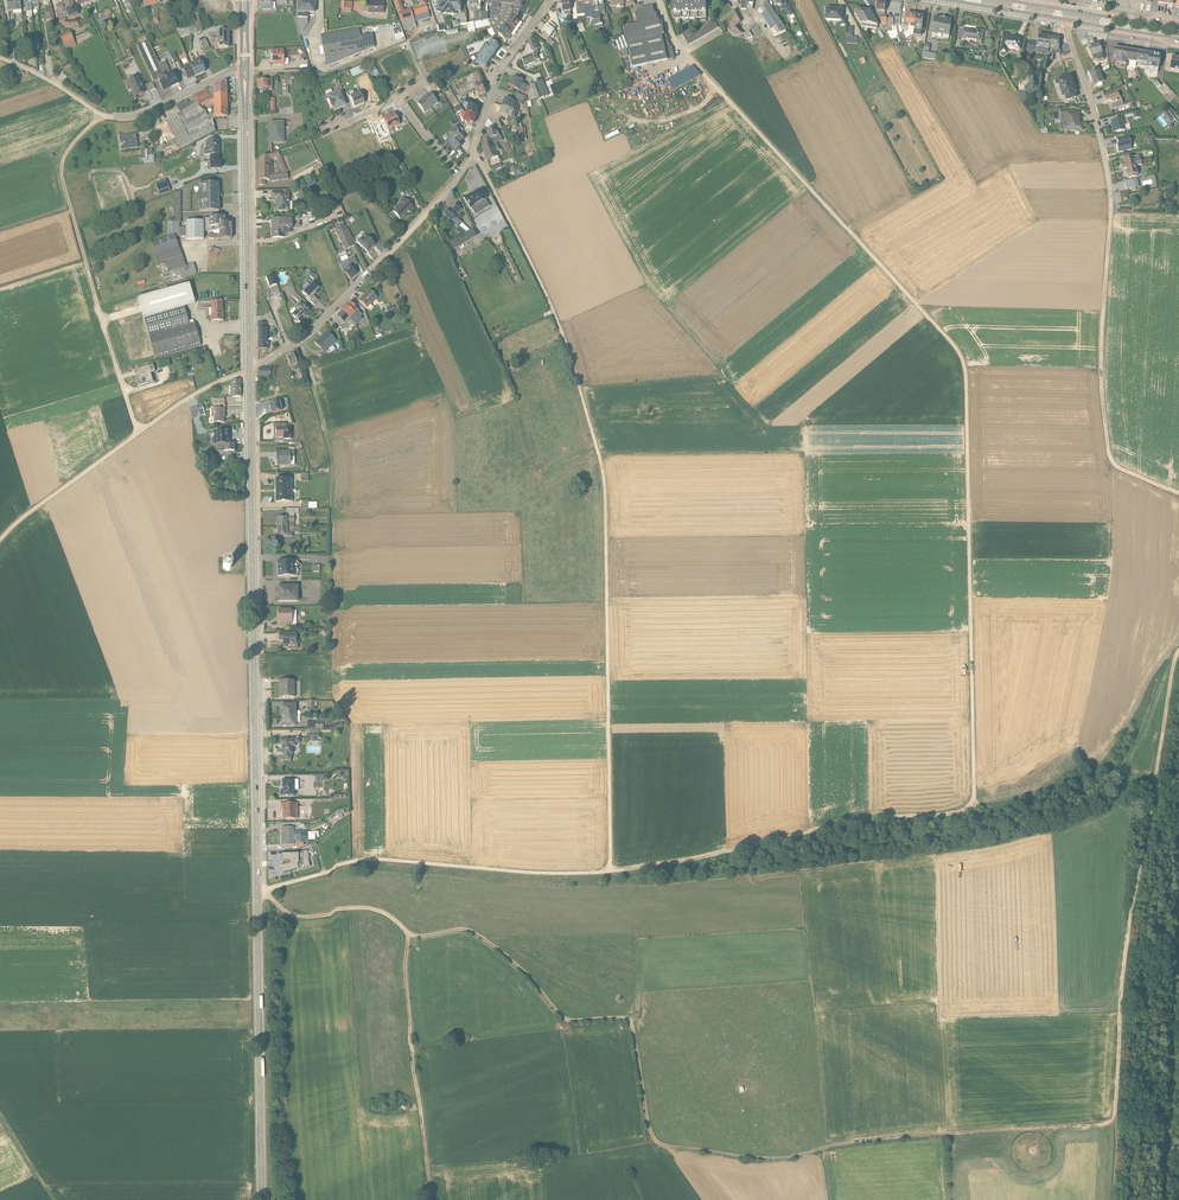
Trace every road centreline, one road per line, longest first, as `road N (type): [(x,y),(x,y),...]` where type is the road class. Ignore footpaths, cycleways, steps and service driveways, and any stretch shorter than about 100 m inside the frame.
road 1 (unclassified): [(659,0),(679,49),(964,370),(976,804),(953,816),(866,824),(612,875)]
road 2 (track): [(257,890),(297,917),(366,912),(410,939),(476,937),(518,968),(566,1021),(629,1022),(651,1136),(666,1149),(768,1162),(843,1146),(1110,1124)]
road 3 (unclassified): [(474,154),(560,326),(605,483),(612,875)]
road 4 (primary): [(257,890),(249,373)]
road 5 (unclassified): [(612,875),(376,863),(257,890)]
road 6 (track): [(1110,193),(1100,347),(1109,461),(1178,498)]
road 7 (track): [(1110,1124),(1128,922),(1154,787)]
road 8 (primary): [(261,1199),(257,890)]
road 9 (unclassified): [(1166,1199),(1178,900)]
road 10 (primary): [(249,366),(244,73)]
road 11 (residential): [(459,177),(330,314),(299,342),(249,366)]
road 12 (track): [(115,365),(60,172),(99,113)]
road 13 (unclassified): [(0,58),(124,119),(244,73)]
road 14 (track): [(410,939),(406,980),(431,1199)]
road 15 (residential): [(1068,21),(1110,193)]
road 16 (residential): [(474,154),(493,89),(551,0)]
road 17 (unclassified): [(0,538),(138,433)]
road 18 (track): [(1154,787),(1178,655)]
road 19 (unclassified): [(138,433),(219,381),(249,373)]

